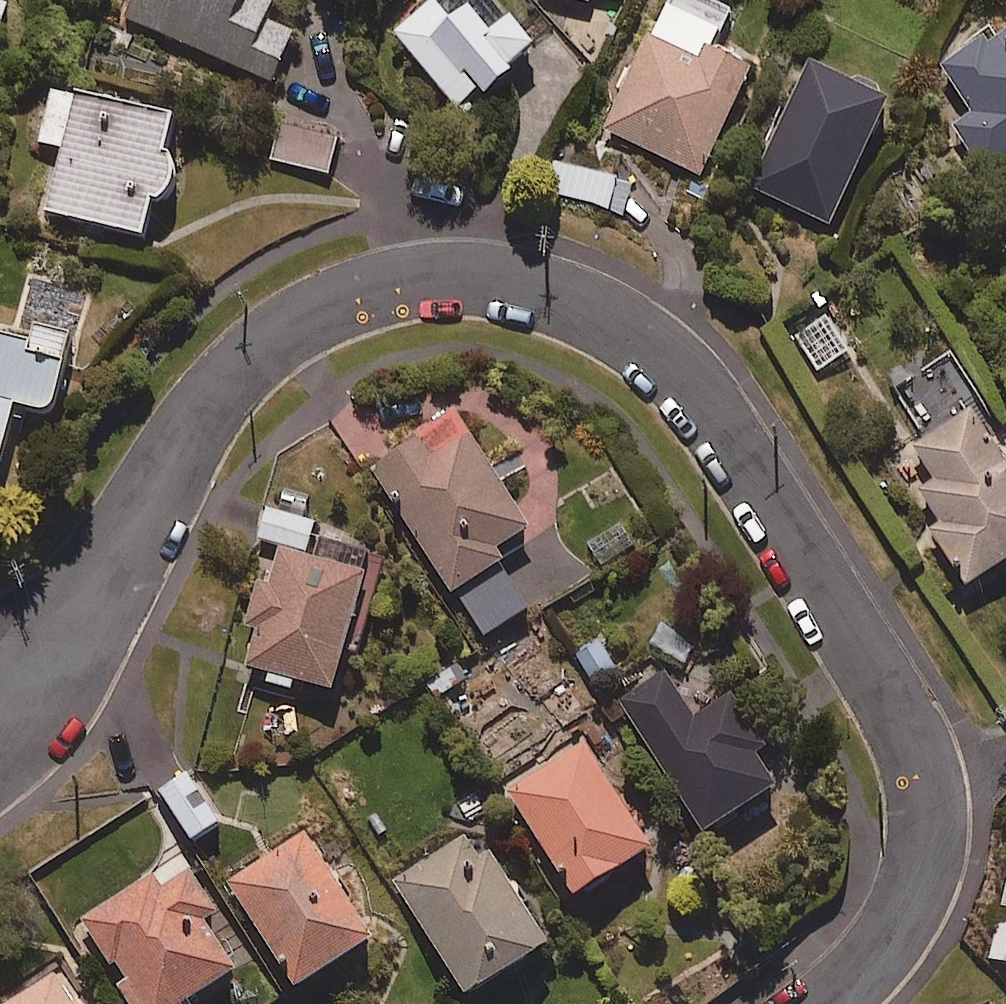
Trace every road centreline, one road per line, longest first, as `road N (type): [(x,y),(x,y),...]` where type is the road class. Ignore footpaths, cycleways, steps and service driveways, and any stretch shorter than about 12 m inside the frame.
road 1 (residential): [(934,797),(899,701),(705,397),(659,349),(605,314),(492,275),(448,274),(358,292),(249,356),(204,412),(43,682)]
road 2 (residential): [(830,1003),(903,929),(928,866),(934,797)]

